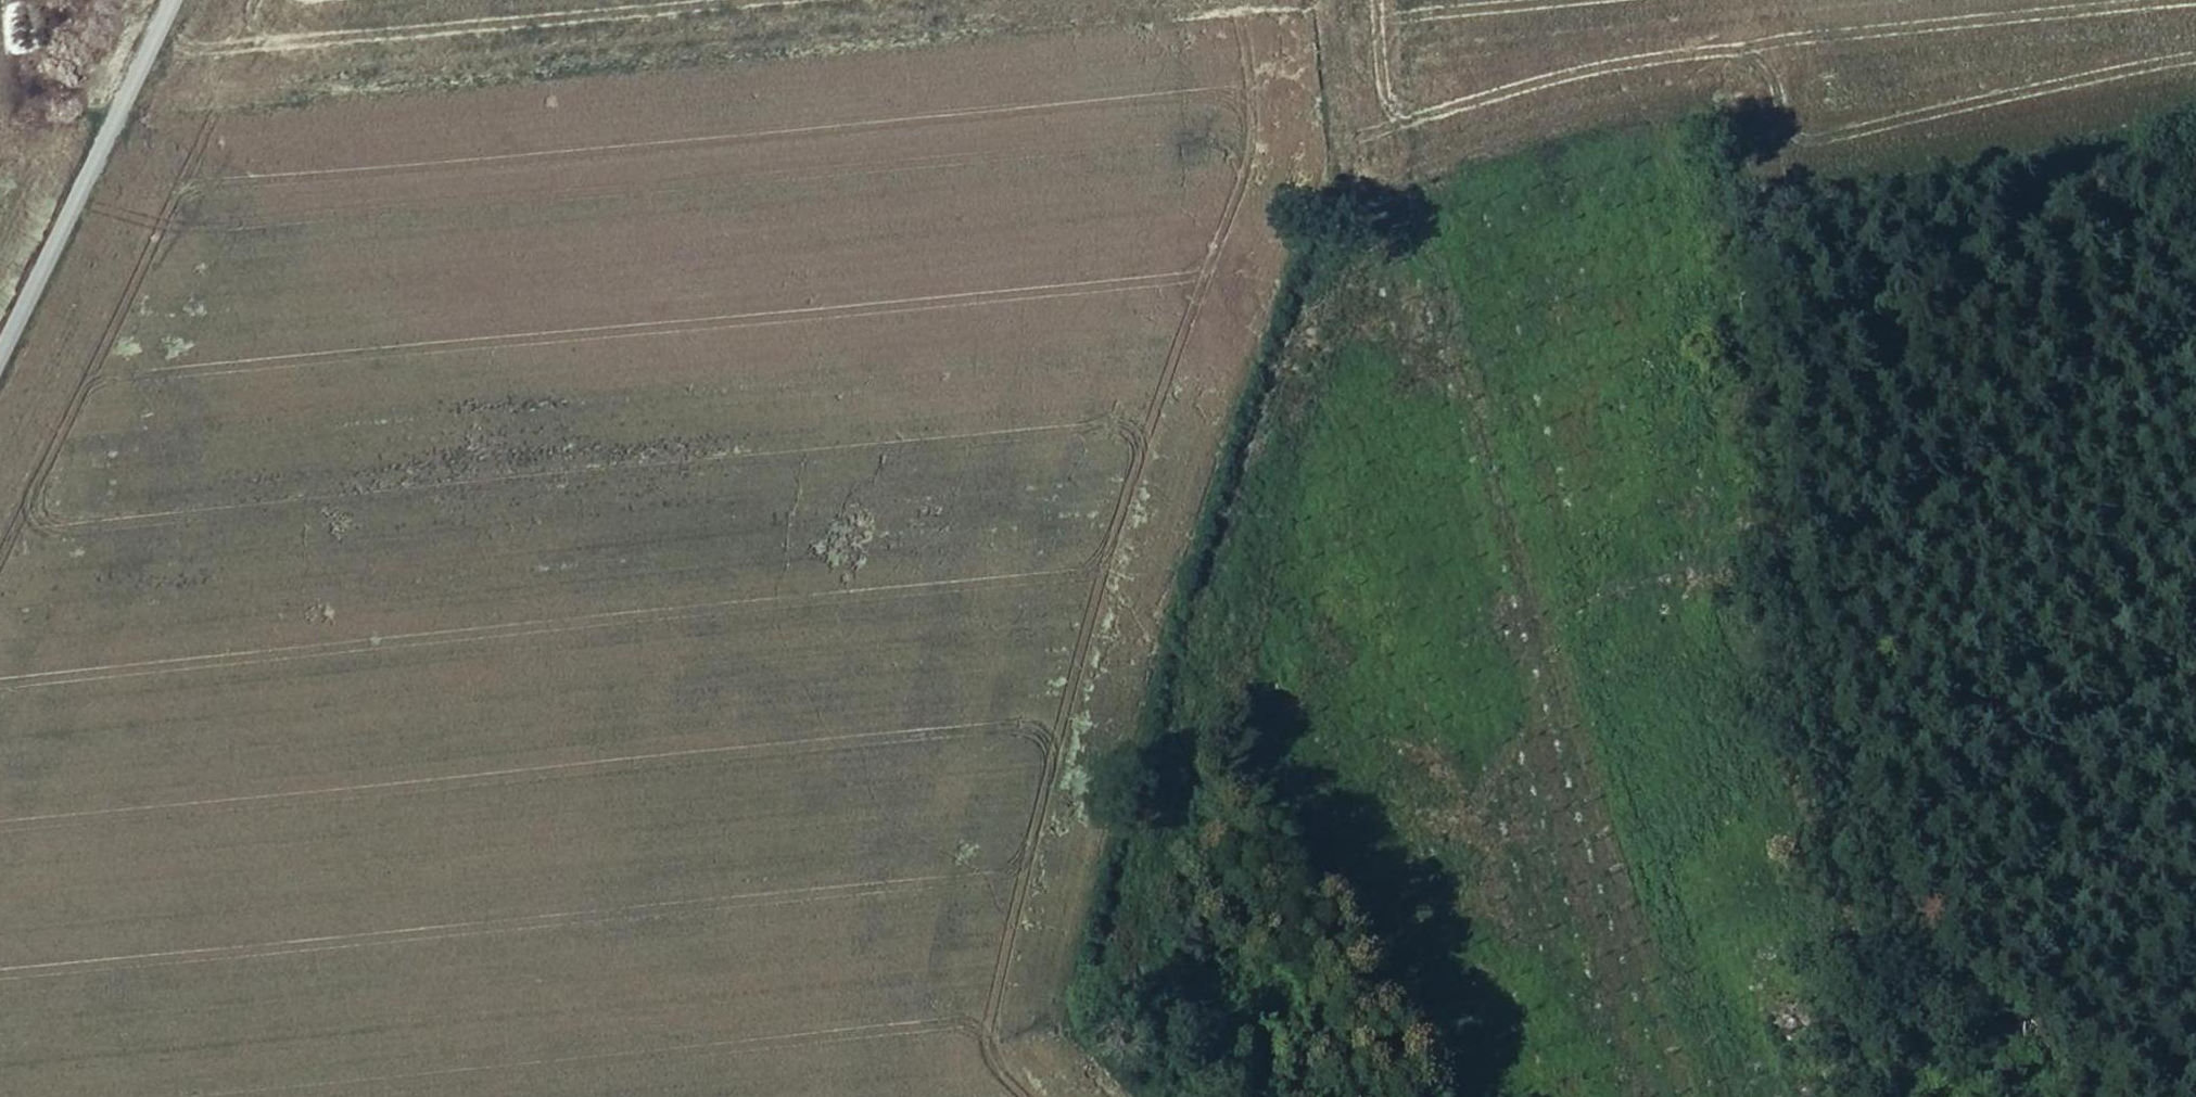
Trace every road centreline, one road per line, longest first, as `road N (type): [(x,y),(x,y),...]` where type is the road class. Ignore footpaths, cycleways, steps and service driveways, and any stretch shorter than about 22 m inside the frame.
road 1 (unclassified): [(161,0),(0,348)]

